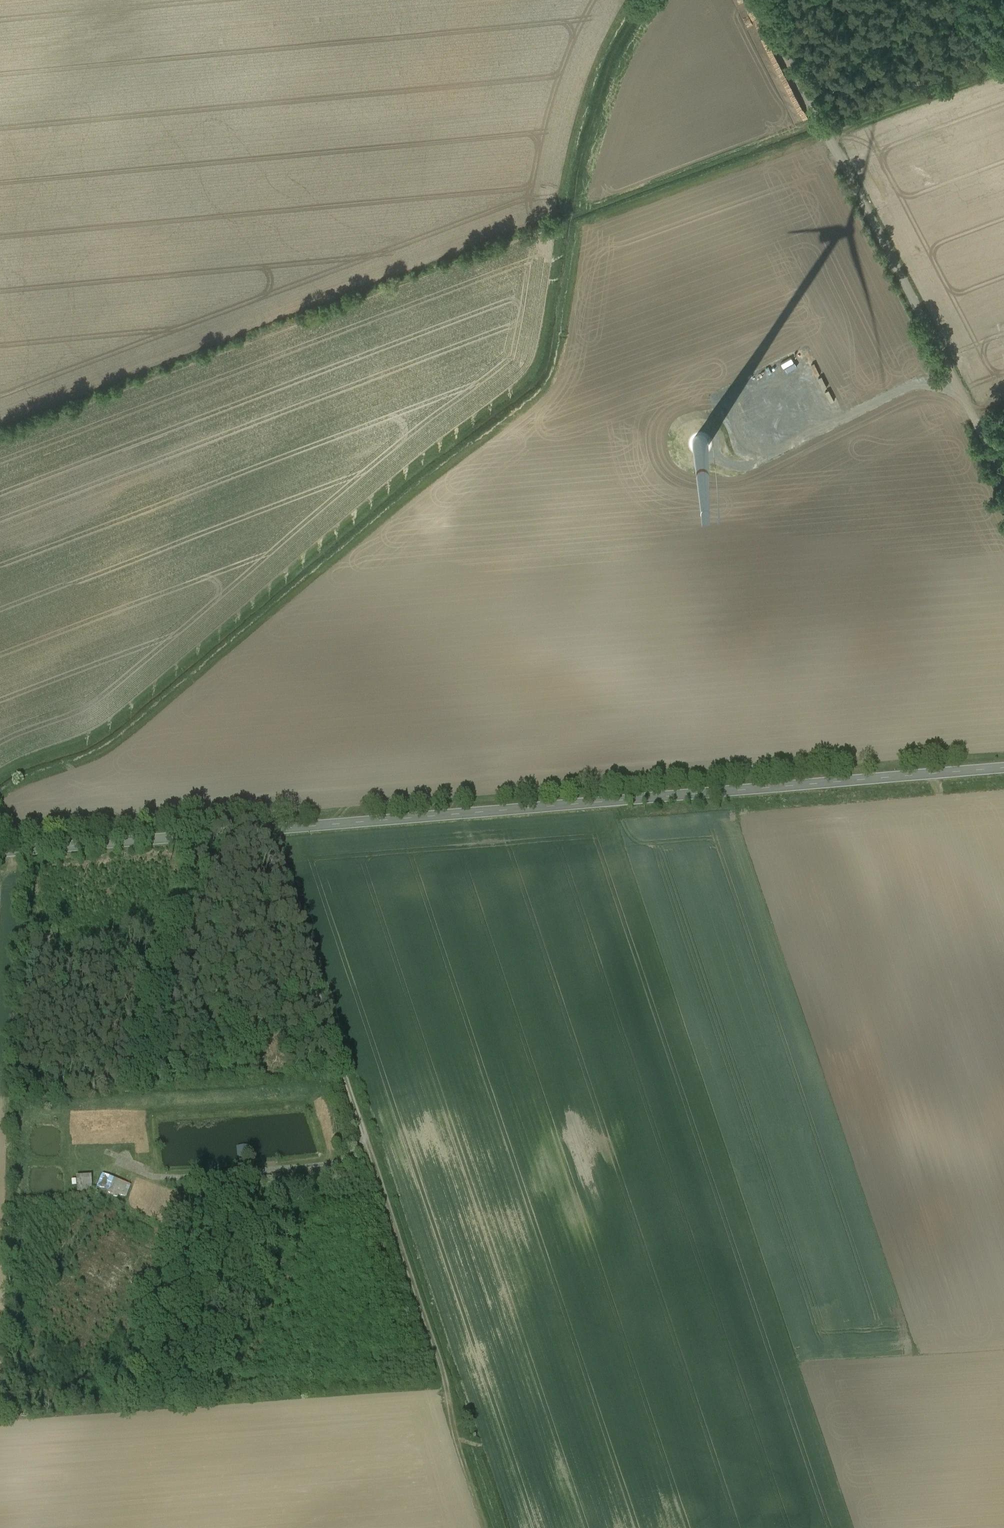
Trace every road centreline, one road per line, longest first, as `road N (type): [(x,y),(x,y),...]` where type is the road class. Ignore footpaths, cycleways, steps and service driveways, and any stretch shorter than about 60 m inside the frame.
road 1 (tertiary): [(0,853),(1003,769)]
road 2 (track): [(1003,470),(763,0)]
road 3 (track): [(952,367),(747,466)]

